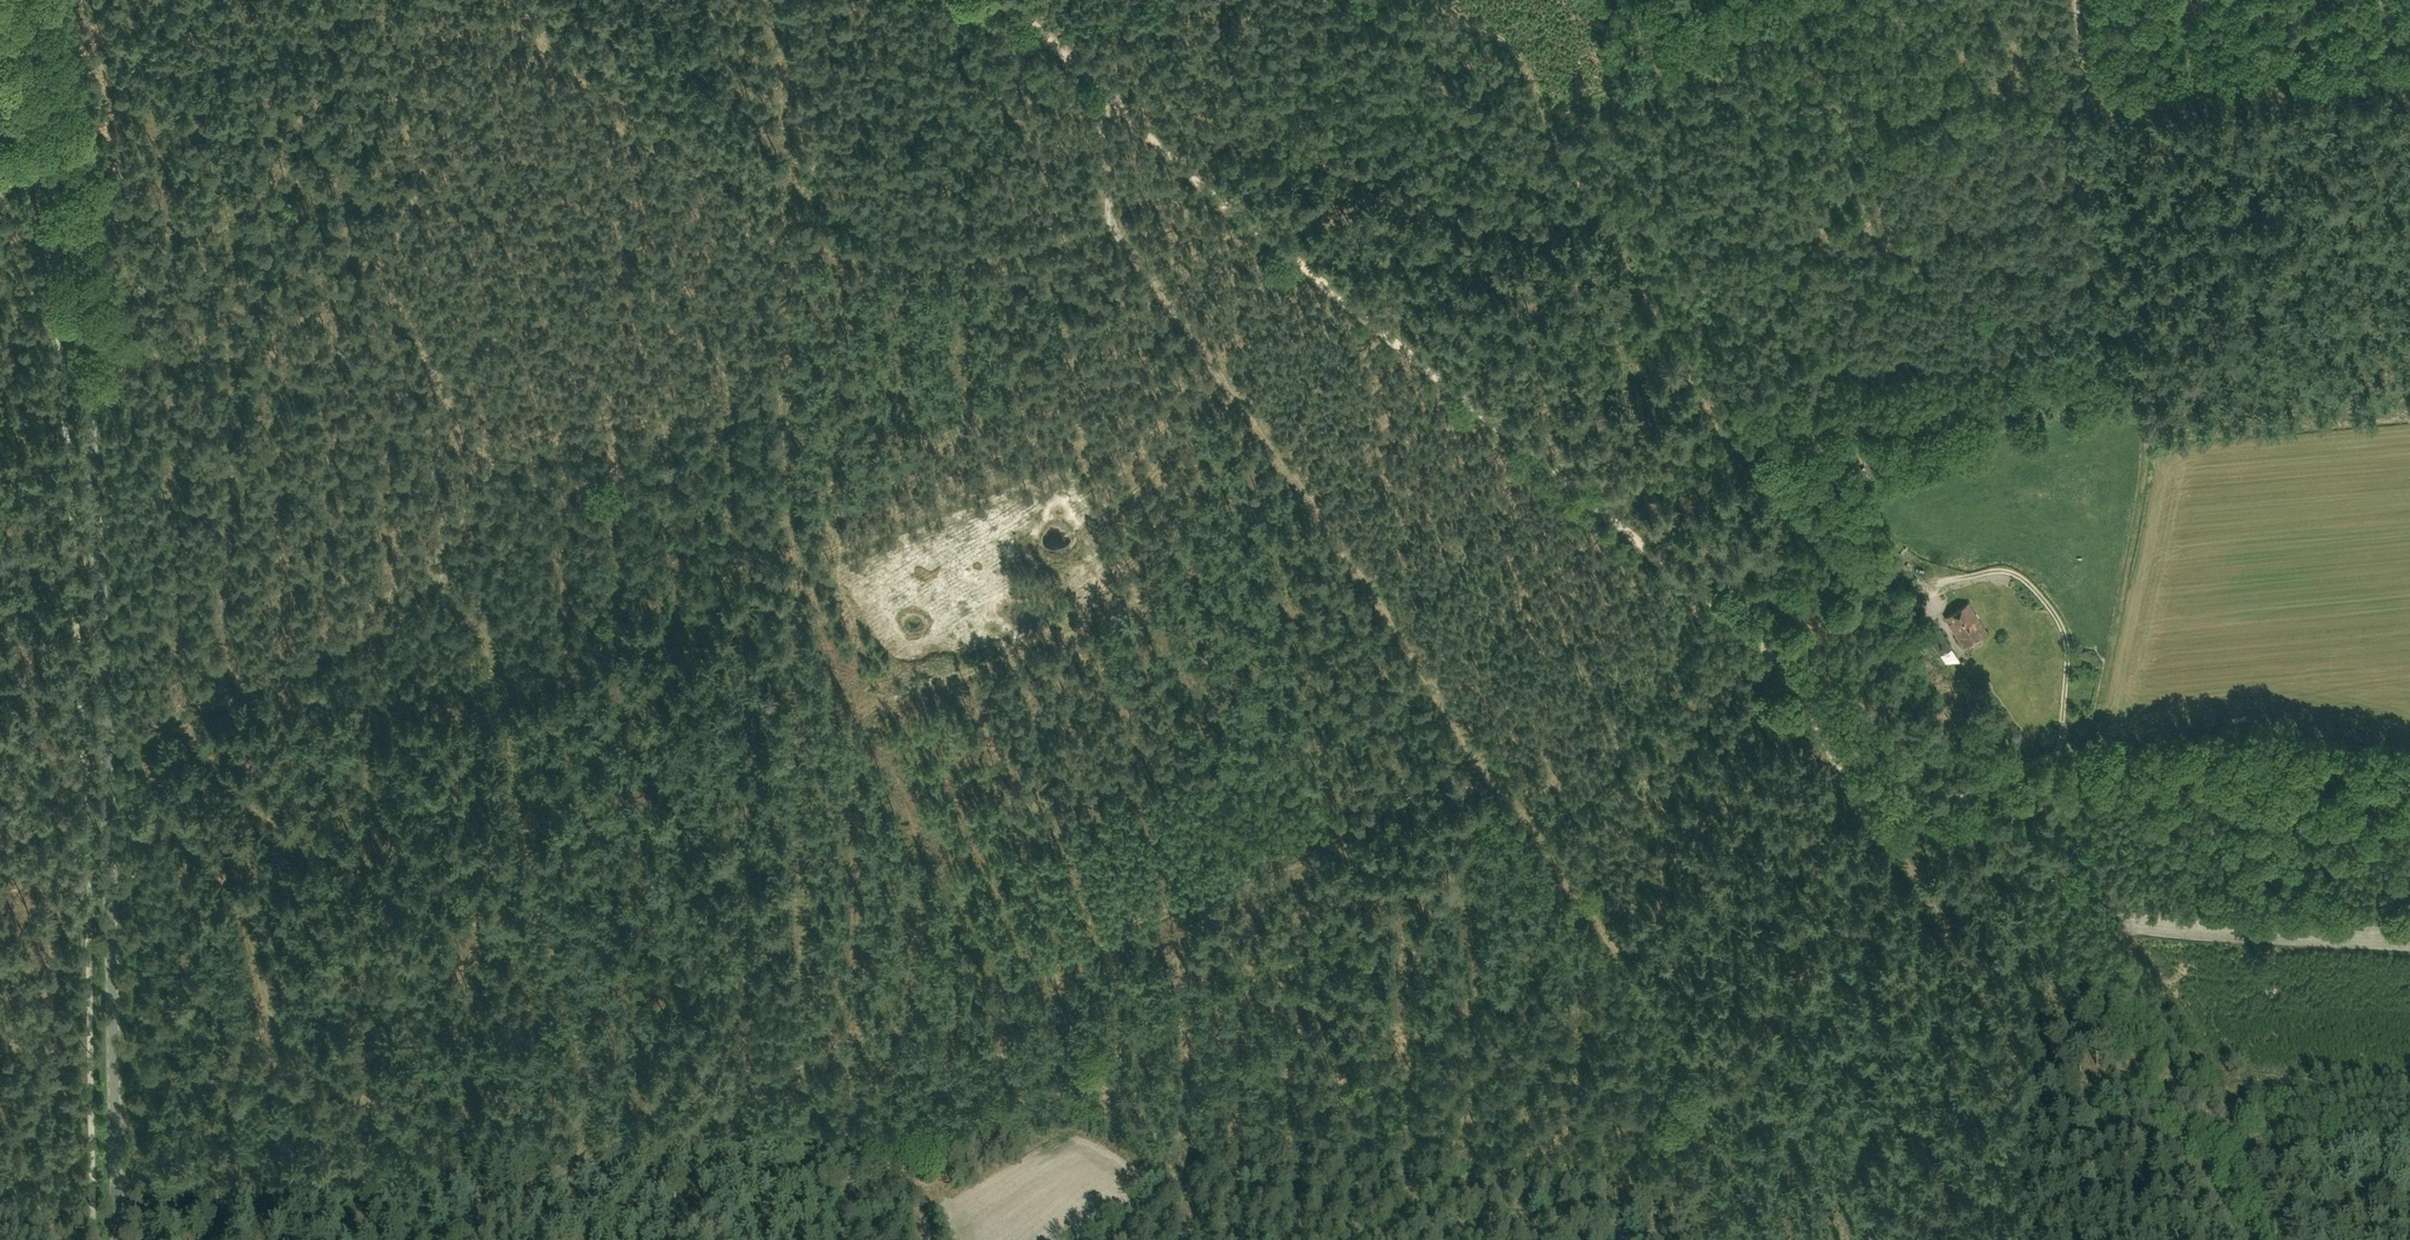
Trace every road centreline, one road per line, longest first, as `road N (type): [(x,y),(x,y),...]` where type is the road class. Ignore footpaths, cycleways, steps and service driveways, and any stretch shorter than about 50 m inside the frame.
road 1 (track): [(1101,89),(1188,173),(1779,662),(1859,810),(1897,853),(2062,1121),(2160,1151),(2204,1190),(2240,1239)]
road 2 (track): [(1708,1107),(1897,853),(1971,797),(2079,746),(2100,709),(2147,433),(2072,0)]
road 3 (tertiary): [(118,1239),(96,476),(19,0)]
road 4 (track): [(1708,1107),(1691,1063),(1611,936),(1115,223),(1099,134),(1101,89)]
road 5 (track): [(430,1239),(1487,768)]
road 6 (track): [(1115,223),(937,254),(812,236),(808,387),(505,464)]
road 7 (track): [(812,236),(649,112),(575,39),(507,18),(428,44),(418,160),(377,254)]
road 8 (track): [(436,572),(482,625),(516,733),(582,1036),(587,1165)]
road 9 (track): [(1371,1239),(1676,1132),(1708,1107)]
road 10 (track): [(377,254),(362,285),(339,304),(260,341),(185,351),(78,347)]
road 11 (track): [(2081,53),(2409,45)]
road 12 (track): [(377,254),(505,464)]
road 13 (track): [(2409,1144),(2327,1152),(2204,1190)]
road 14 (track): [(927,1239),(912,1167),(883,1104),(840,1056)]
road 15 (track): [(505,464),(436,572)]
road 16 (track): [(1010,0),(1101,89)]

